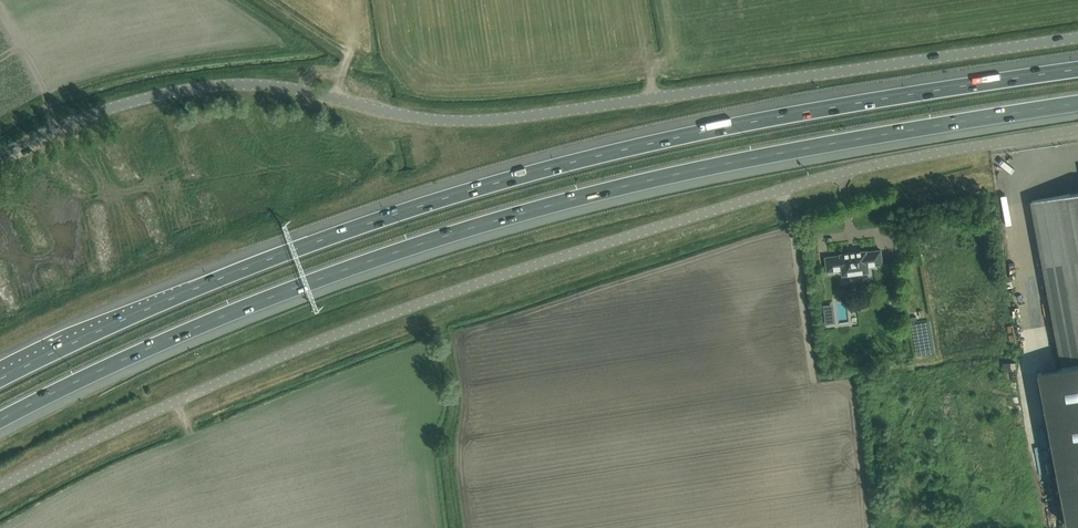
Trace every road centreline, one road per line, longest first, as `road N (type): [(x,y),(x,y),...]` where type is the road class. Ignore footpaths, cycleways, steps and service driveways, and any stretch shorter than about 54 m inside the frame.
road 1 (unclassified): [(0,487),(115,428),(352,327),(563,250),(830,174),(1077,129)]
road 2 (motorway): [(0,420),(272,296),(557,204),(877,135),(1077,103)]
road 3 (motorway): [(1077,69),(671,138),(543,169),(334,234),(0,378)]
road 4 (unclassified): [(0,157),(82,119),(209,89),(302,93),(399,118),(480,122),(1077,41)]
road 5 (track): [(0,514),(75,471),(347,356),(698,235),(781,189)]
road 6 (track): [(436,325),(455,385),(460,527)]

